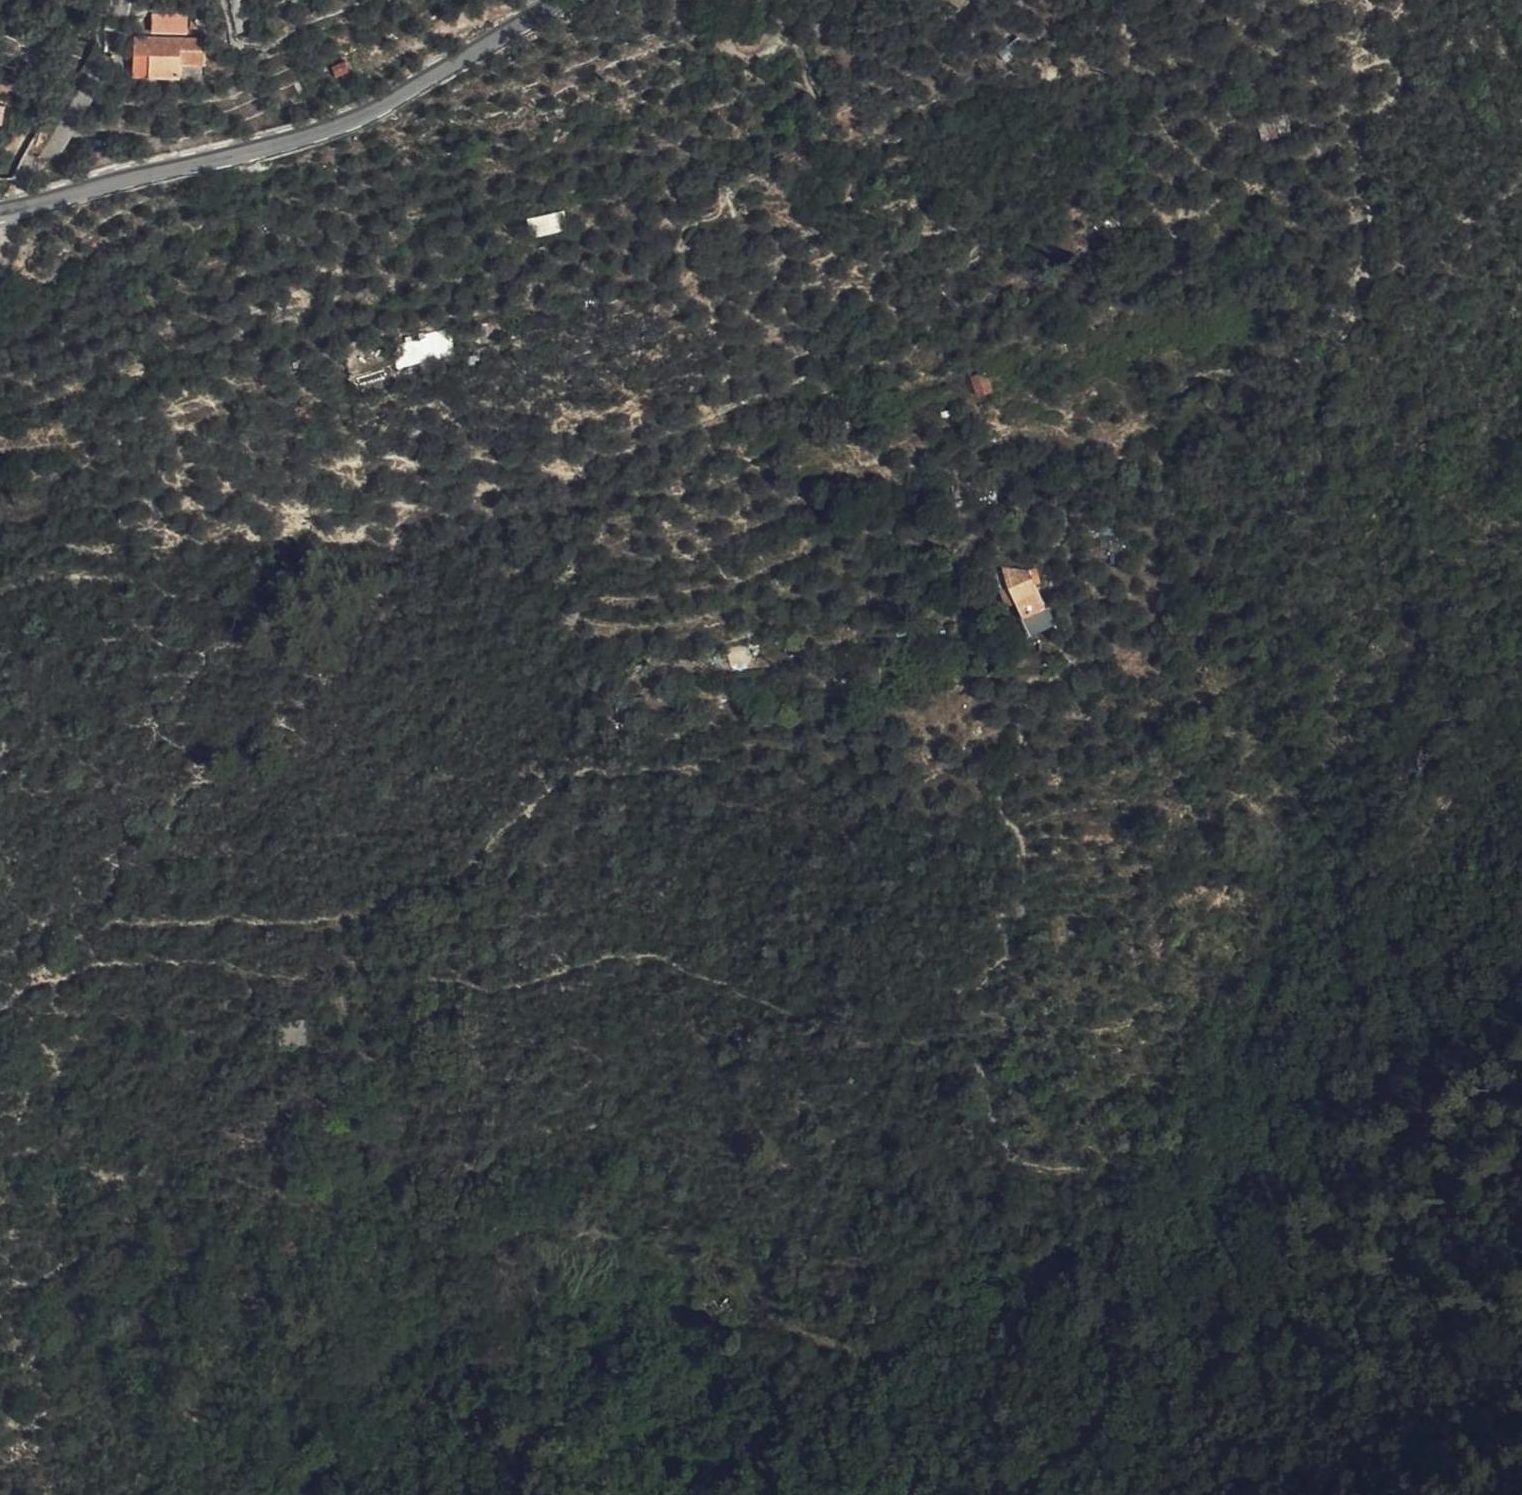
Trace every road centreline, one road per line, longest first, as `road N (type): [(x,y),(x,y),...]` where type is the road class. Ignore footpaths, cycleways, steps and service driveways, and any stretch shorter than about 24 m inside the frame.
road 1 (tertiary): [(0,211),(326,128),(557,0)]

